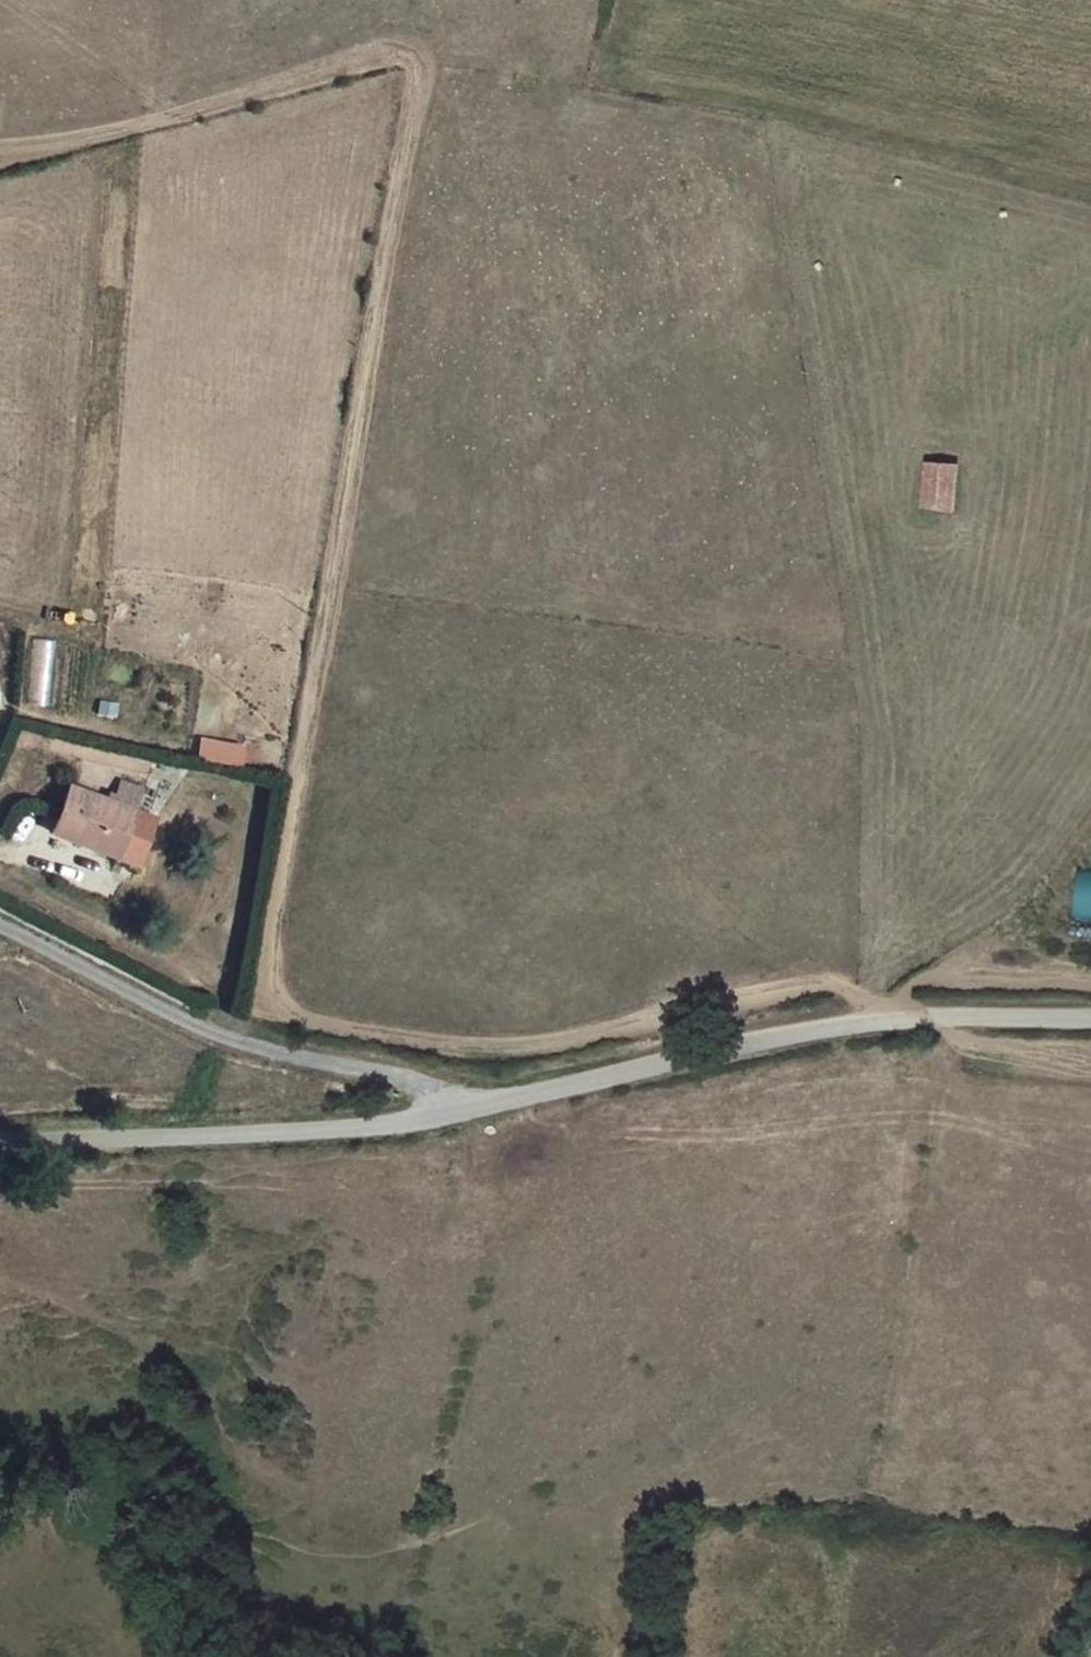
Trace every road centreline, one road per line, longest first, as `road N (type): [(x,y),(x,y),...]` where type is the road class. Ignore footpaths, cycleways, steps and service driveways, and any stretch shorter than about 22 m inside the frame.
road 1 (unclassified): [(463,1109),(909,1018),(1090,1017)]
road 2 (residential): [(0,926),(231,1043),(395,1075),(463,1109)]
road 3 (unclassified): [(0,1142),(351,1129),(463,1109)]

